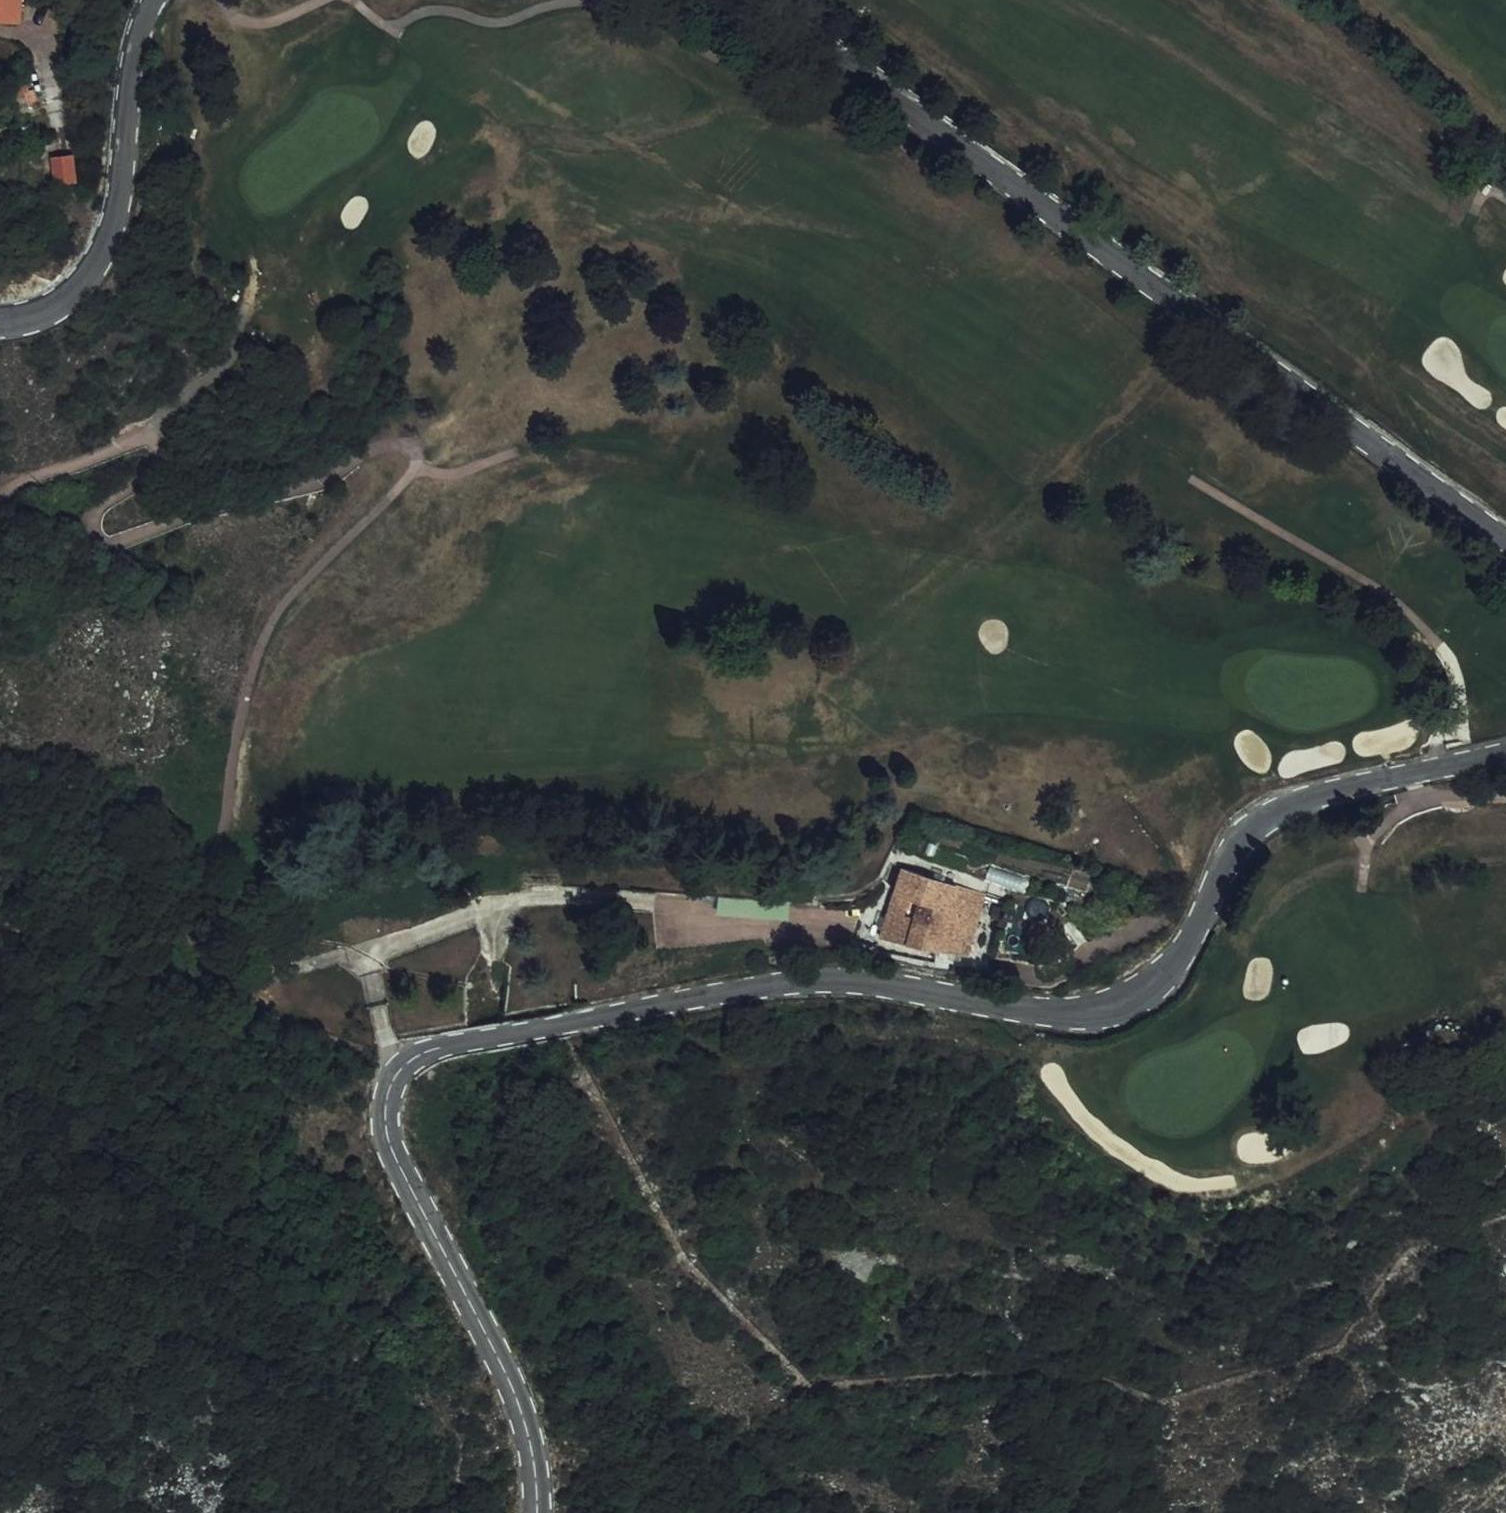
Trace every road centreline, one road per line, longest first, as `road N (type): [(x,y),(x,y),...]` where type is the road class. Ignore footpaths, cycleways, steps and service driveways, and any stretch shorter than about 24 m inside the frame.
road 1 (tertiary): [(1505,749),(1279,808),(1244,836),(1169,966),(1122,1002),(1079,1014),(847,980),(780,983),(434,1049),(402,1067),(385,1087),(386,1131),(514,1401),(535,1466),(536,1512)]
road 2 (unclassified): [(1505,542),(823,50),(723,0)]
road 3 (unclassified): [(154,0),(109,248),(70,300),(0,321)]

